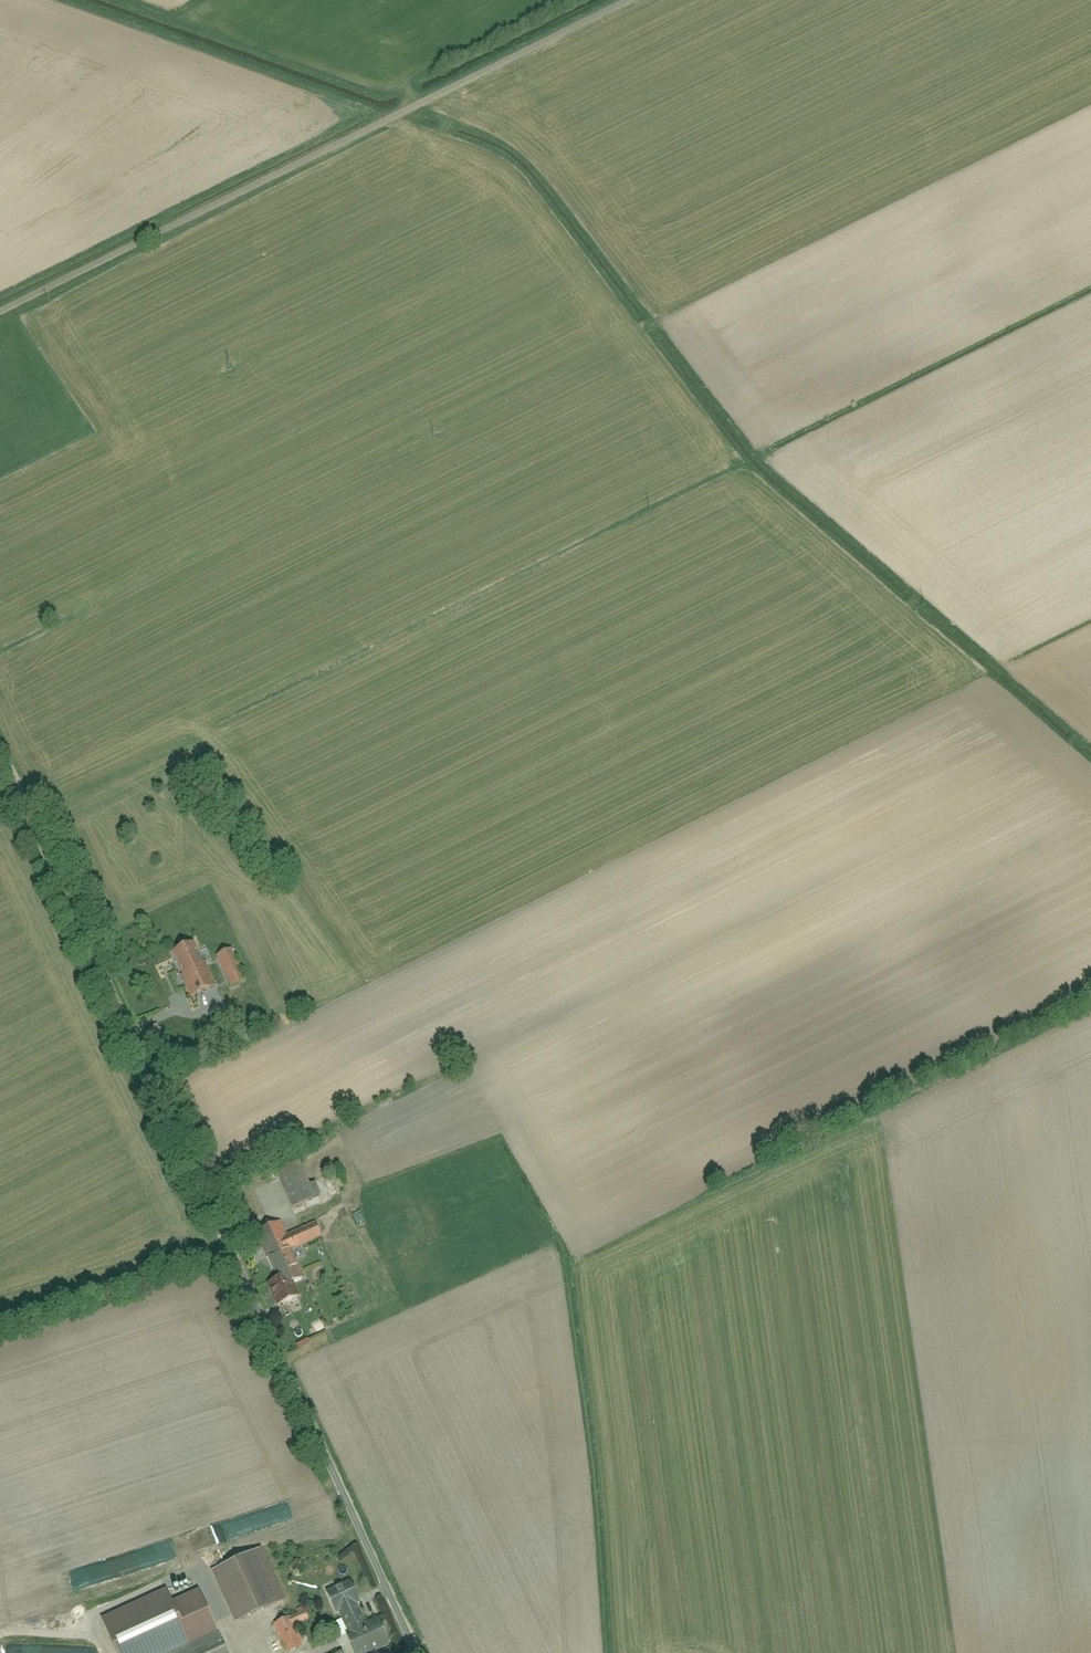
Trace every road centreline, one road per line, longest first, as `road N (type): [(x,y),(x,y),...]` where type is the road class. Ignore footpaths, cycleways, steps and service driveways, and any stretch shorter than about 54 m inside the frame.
road 1 (unclassified): [(0,751),(415,1652)]
road 2 (unclassified): [(0,310),(624,0)]
road 3 (track): [(229,1249),(0,1319)]

